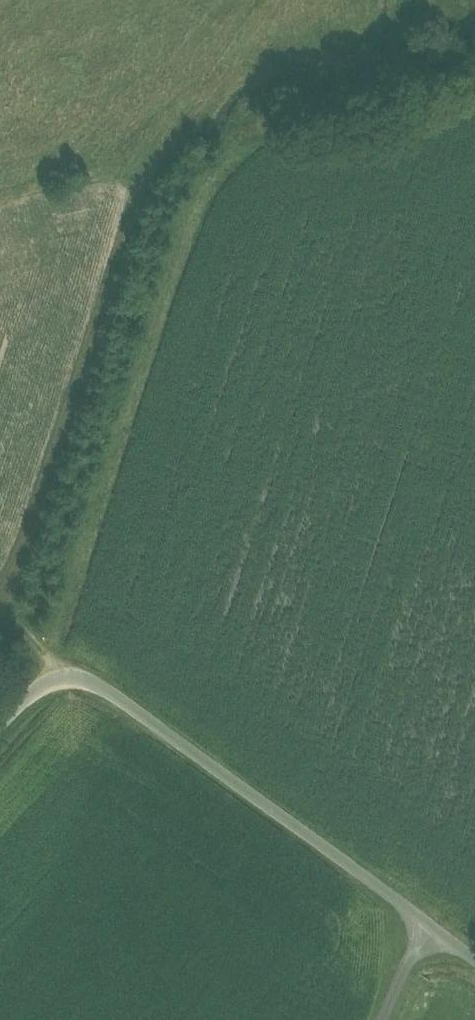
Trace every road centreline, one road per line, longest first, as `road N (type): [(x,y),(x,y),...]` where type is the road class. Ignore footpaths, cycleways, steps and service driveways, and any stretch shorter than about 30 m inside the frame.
road 1 (unclassified): [(474,963),(100,693),(53,672),(0,709)]

